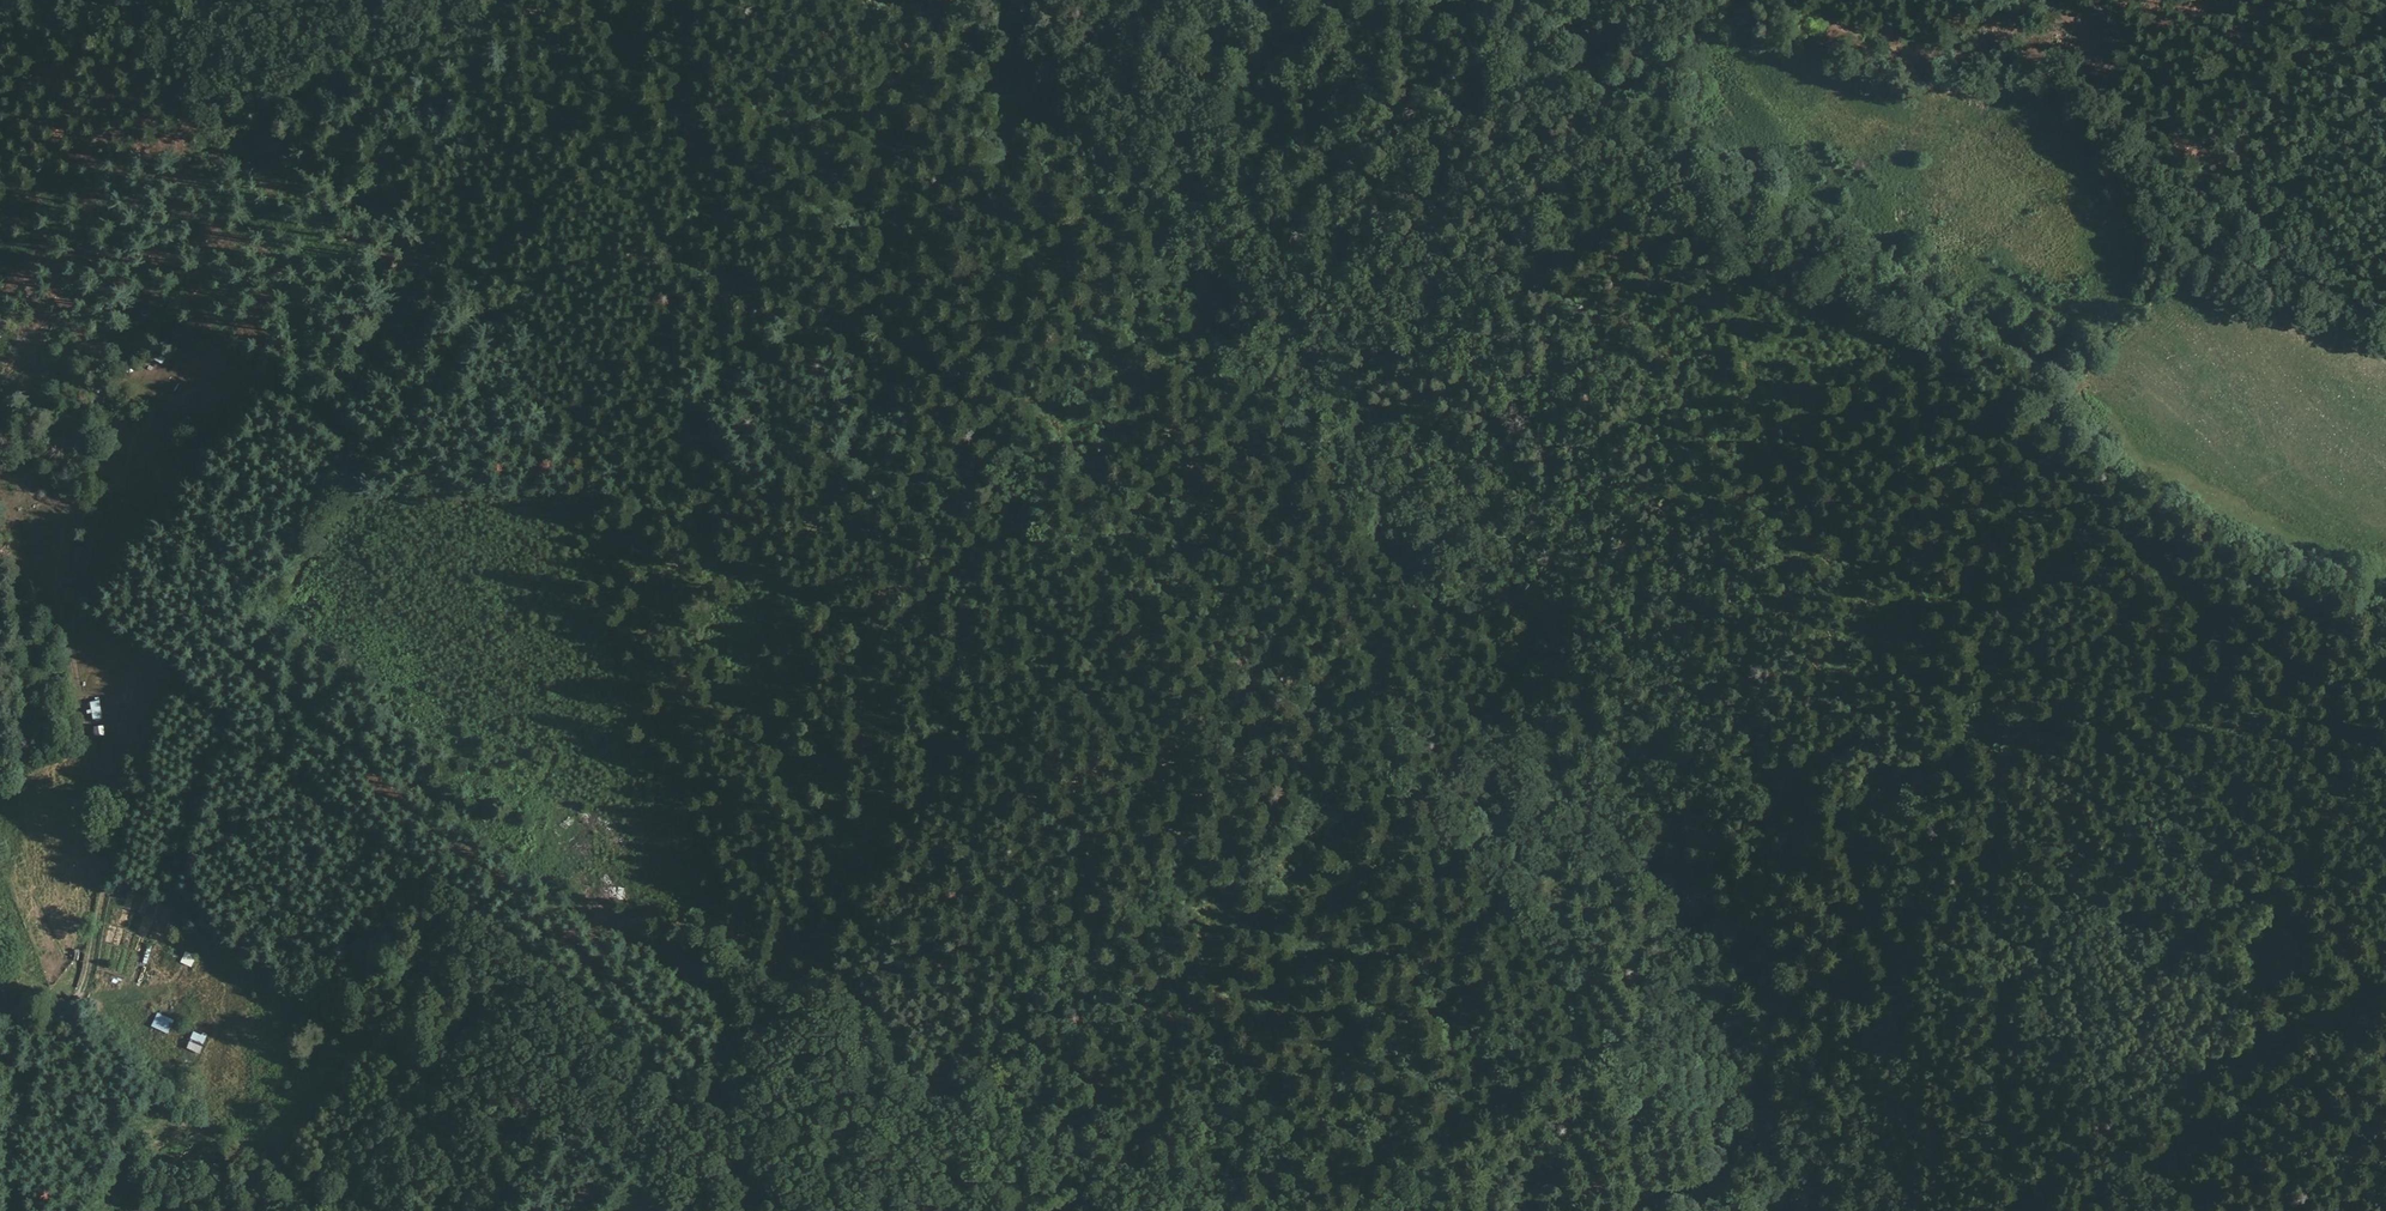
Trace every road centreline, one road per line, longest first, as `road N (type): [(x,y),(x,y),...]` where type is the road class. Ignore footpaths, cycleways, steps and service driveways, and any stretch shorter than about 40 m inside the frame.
road 1 (track): [(0,1001),(54,1012),(86,985),(150,712),(325,555),(522,289),(703,271),(740,358),(860,501),(1087,851),(1164,1058),(1103,1179),(1031,1210)]

